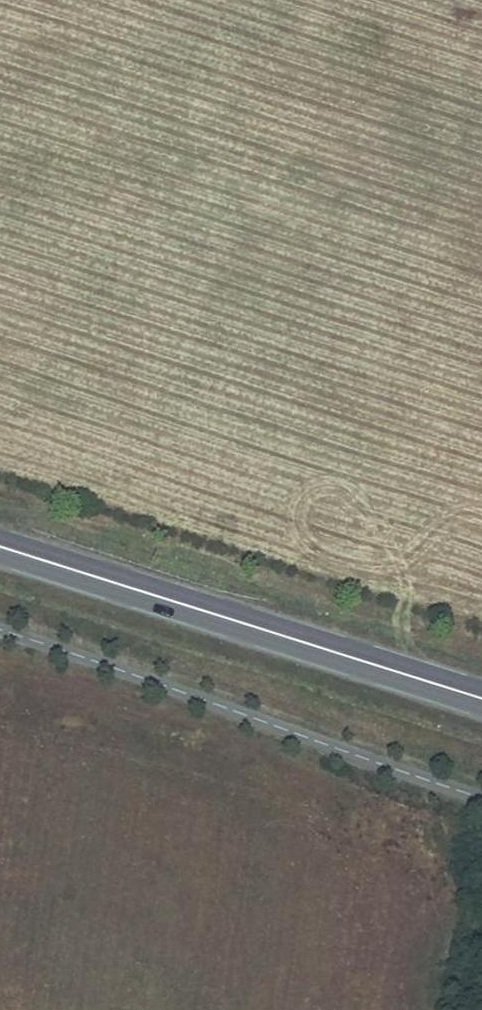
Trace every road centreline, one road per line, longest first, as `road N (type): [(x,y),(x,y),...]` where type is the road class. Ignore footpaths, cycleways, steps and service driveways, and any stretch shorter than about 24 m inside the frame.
road 1 (secondary): [(0,544),(481,696)]

